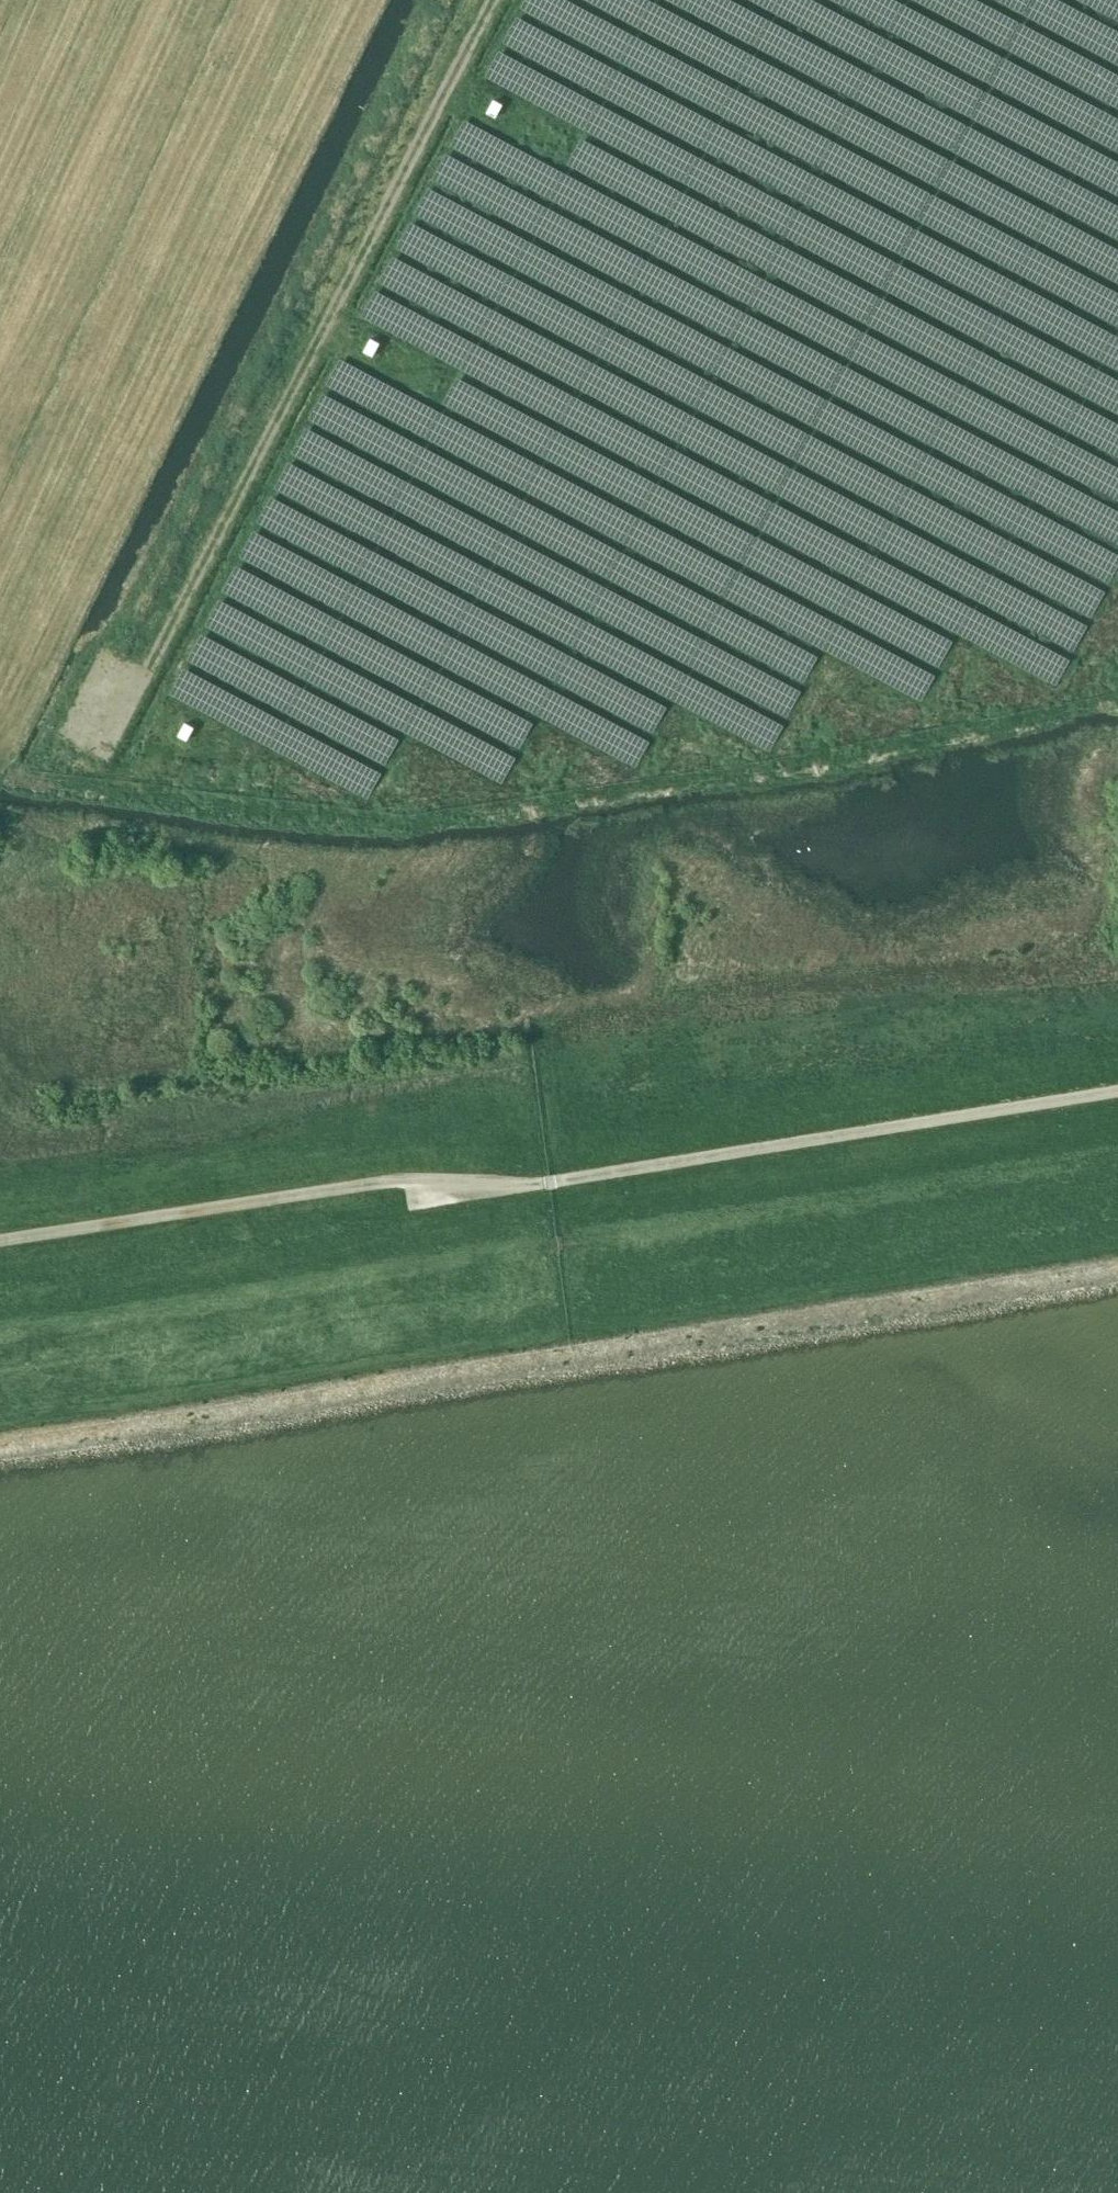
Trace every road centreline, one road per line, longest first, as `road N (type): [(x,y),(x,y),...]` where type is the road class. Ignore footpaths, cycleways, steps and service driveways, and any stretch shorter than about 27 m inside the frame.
road 1 (unclassified): [(1117,1090),(549,1181),(378,1182),(0,1239)]

